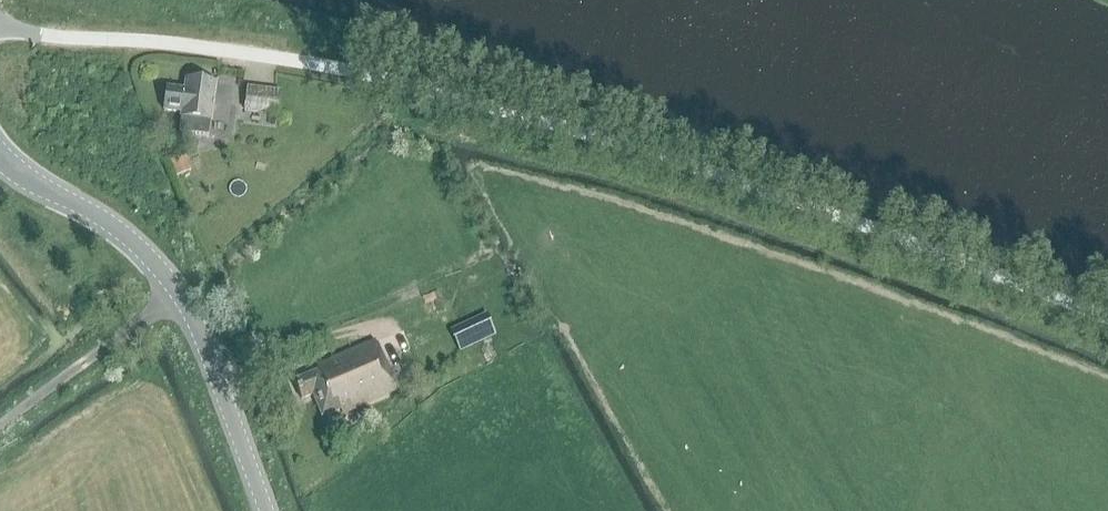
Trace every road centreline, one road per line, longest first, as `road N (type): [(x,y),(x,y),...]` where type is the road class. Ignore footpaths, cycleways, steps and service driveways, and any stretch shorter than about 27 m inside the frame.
road 1 (unclassified): [(0,25),(280,59),(415,88),(863,224),(1107,321)]
road 2 (tertiary): [(267,510),(177,292),(118,231),(0,158)]

